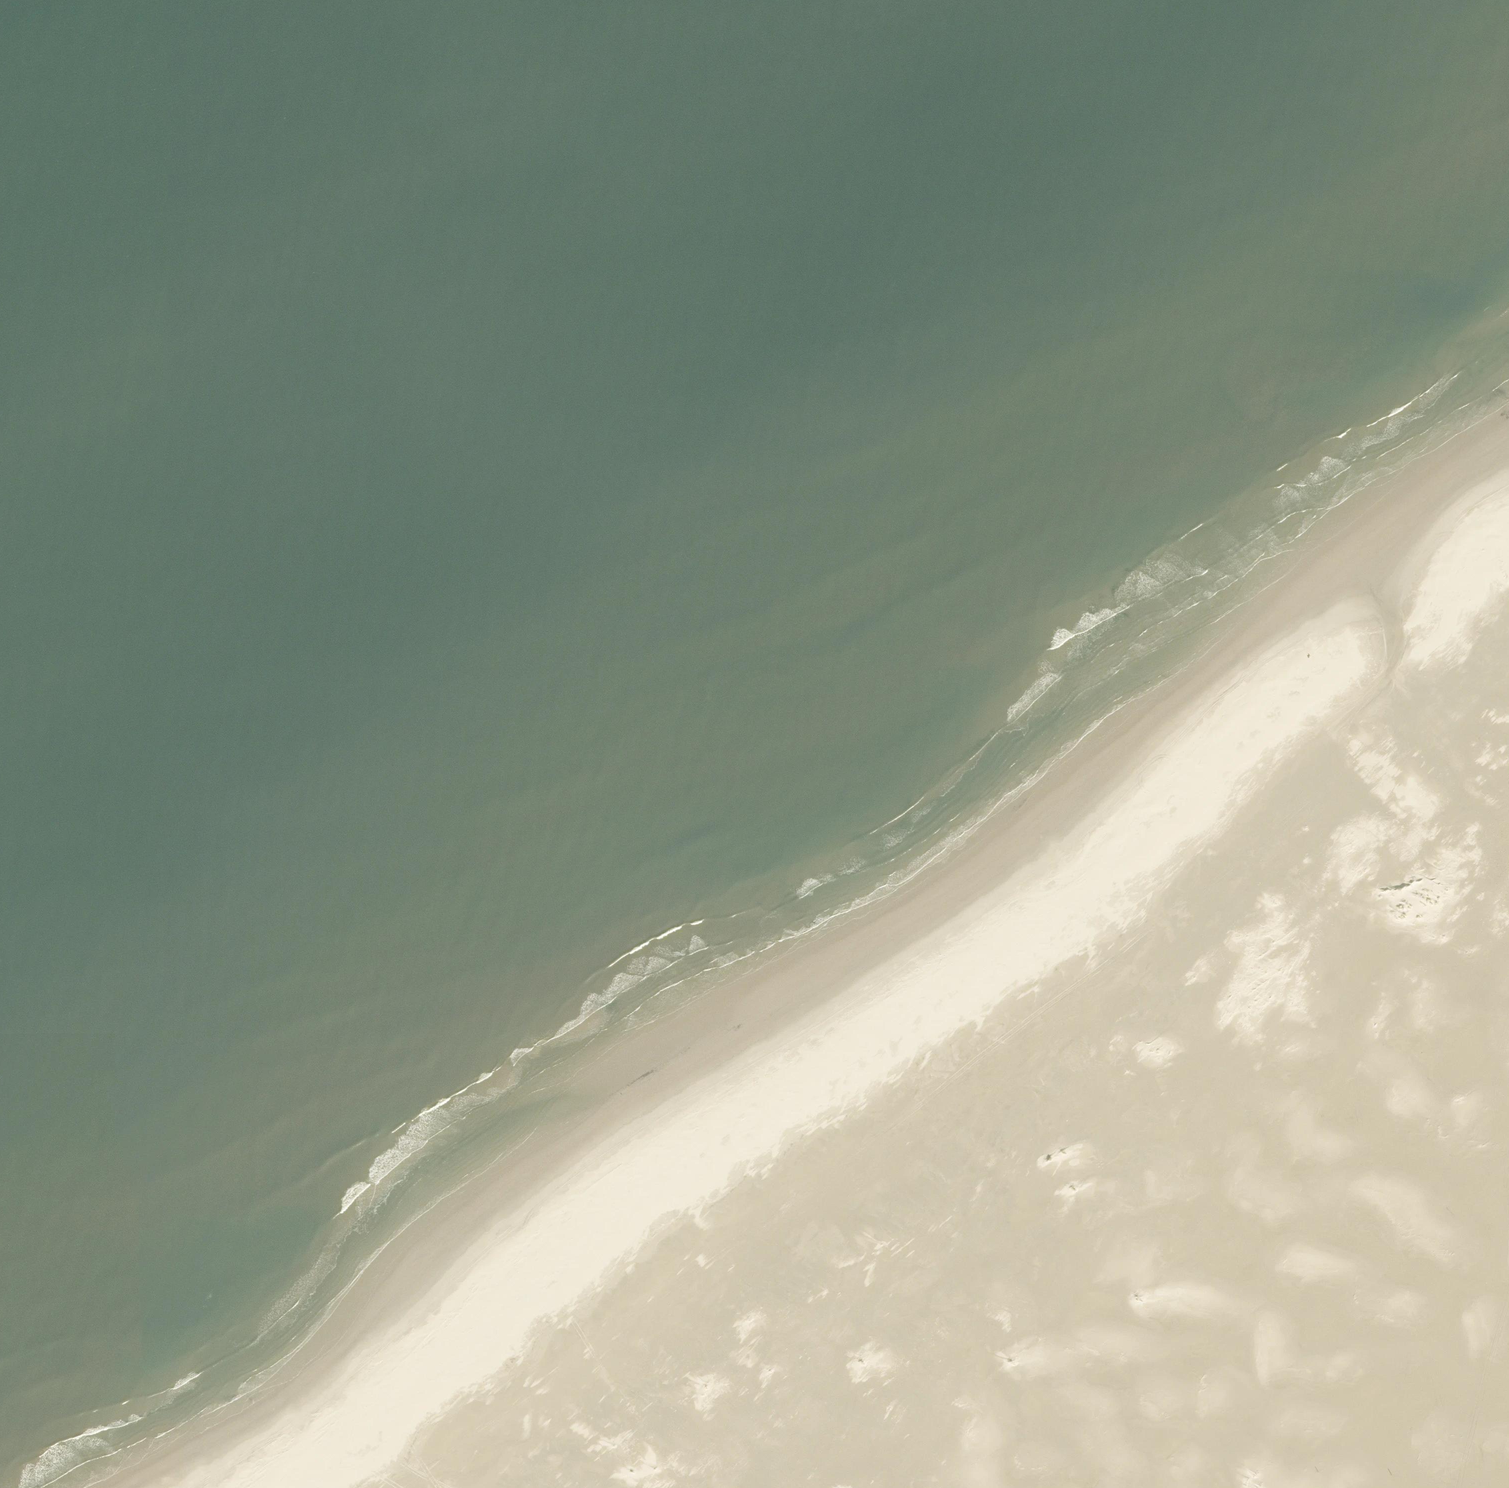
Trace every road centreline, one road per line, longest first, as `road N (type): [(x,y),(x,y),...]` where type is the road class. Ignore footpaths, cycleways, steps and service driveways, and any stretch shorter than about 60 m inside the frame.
road 1 (track): [(627,1487),(1508,810)]

